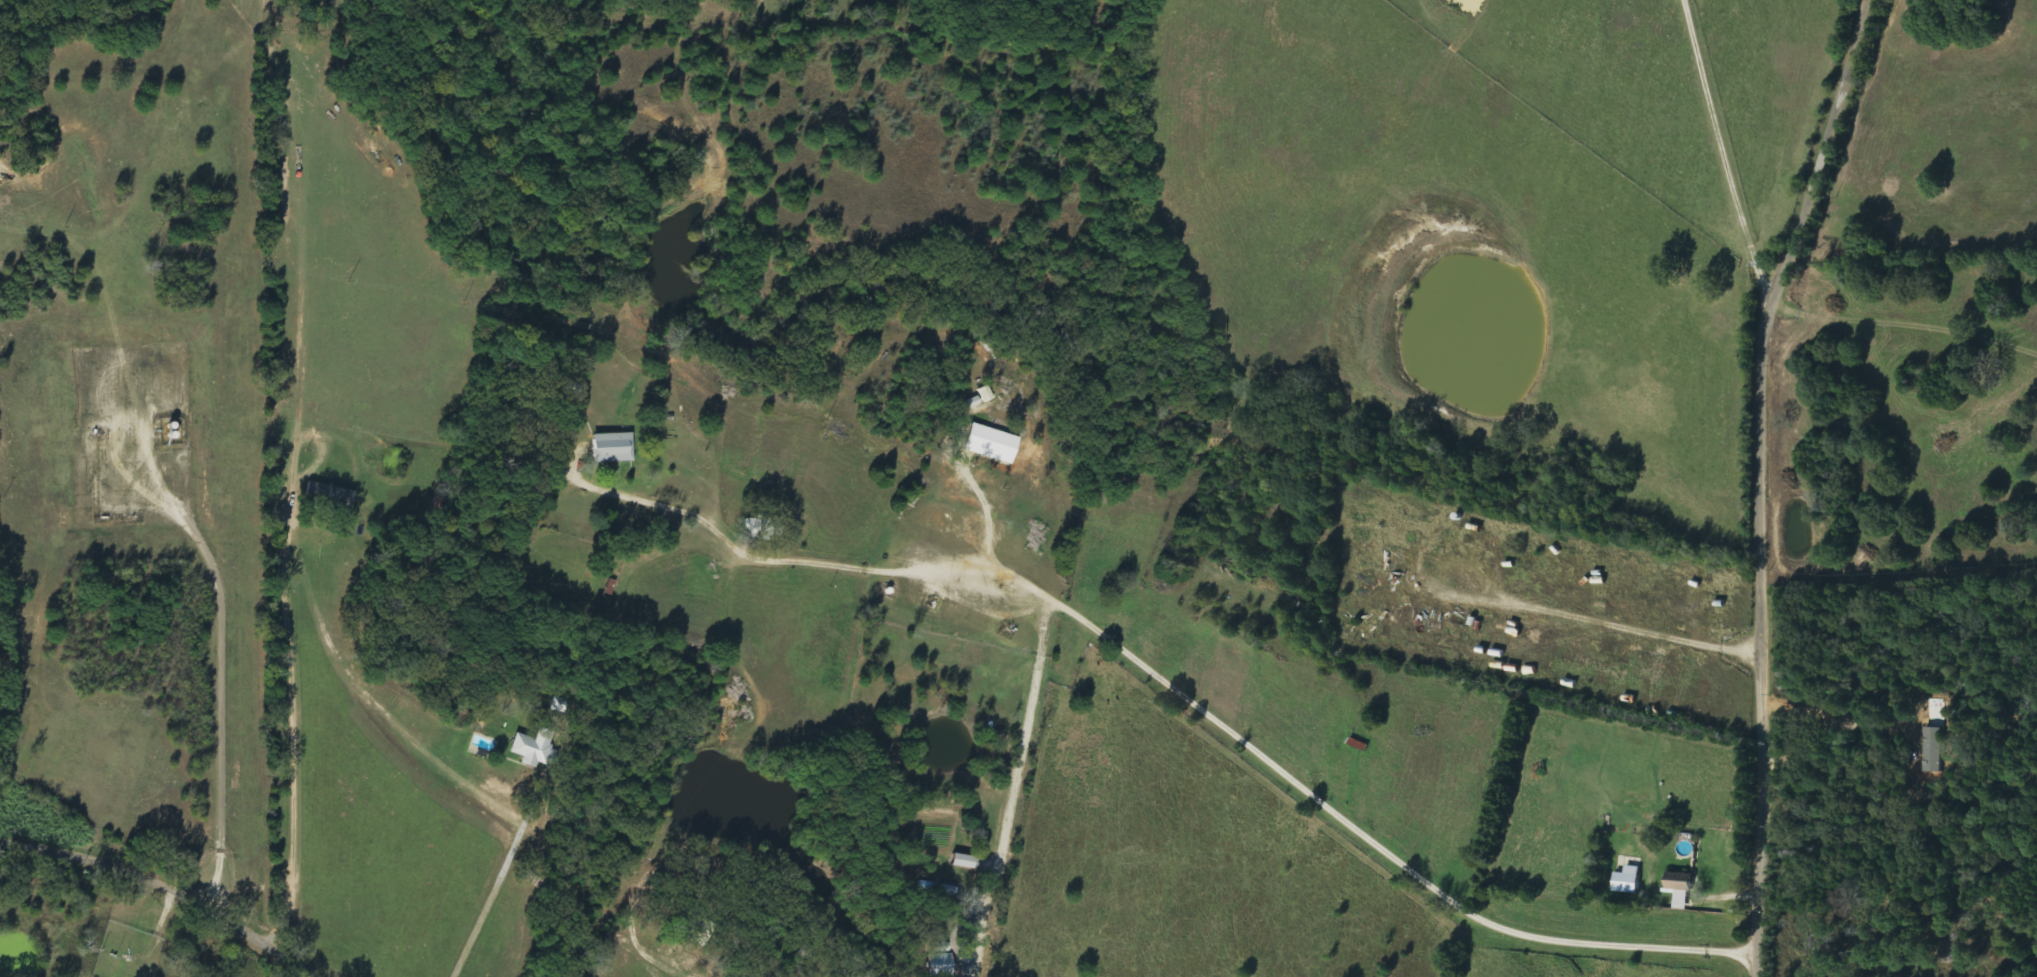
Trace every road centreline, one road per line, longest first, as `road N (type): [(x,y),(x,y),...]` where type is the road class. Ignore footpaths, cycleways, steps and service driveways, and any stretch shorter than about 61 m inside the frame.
road 1 (residential): [(1862,0),(1761,352),(1757,976)]
road 2 (residential): [(306,976),(223,915),(144,877),(0,843)]

